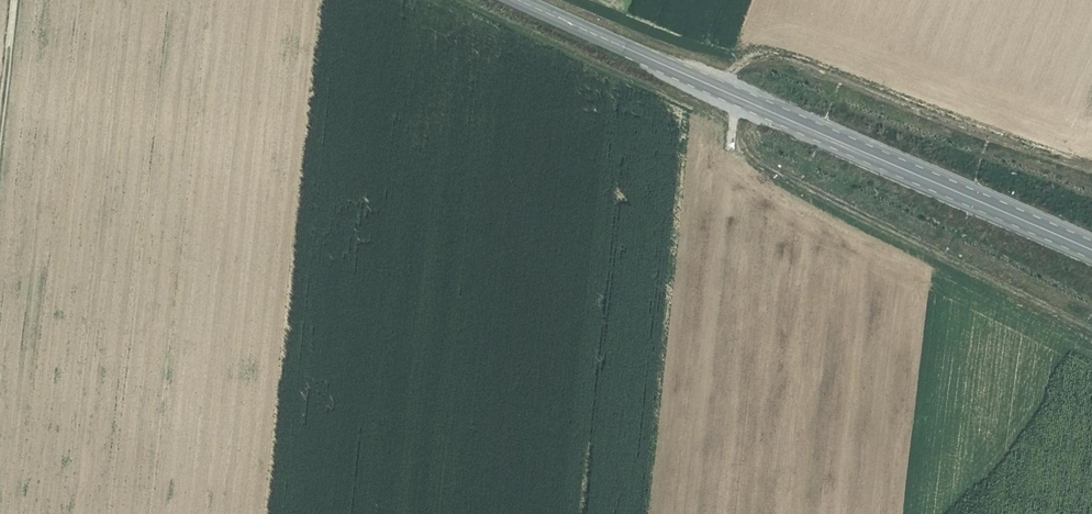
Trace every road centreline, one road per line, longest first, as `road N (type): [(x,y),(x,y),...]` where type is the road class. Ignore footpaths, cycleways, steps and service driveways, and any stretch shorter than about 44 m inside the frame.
road 1 (secondary): [(1091,253),(522,0)]
road 2 (track): [(734,95),(729,148),(1091,329)]
road 3 (track): [(734,95),(735,69),(756,52),(789,58),(1091,170)]
road 4 (track): [(0,130),(15,0)]

